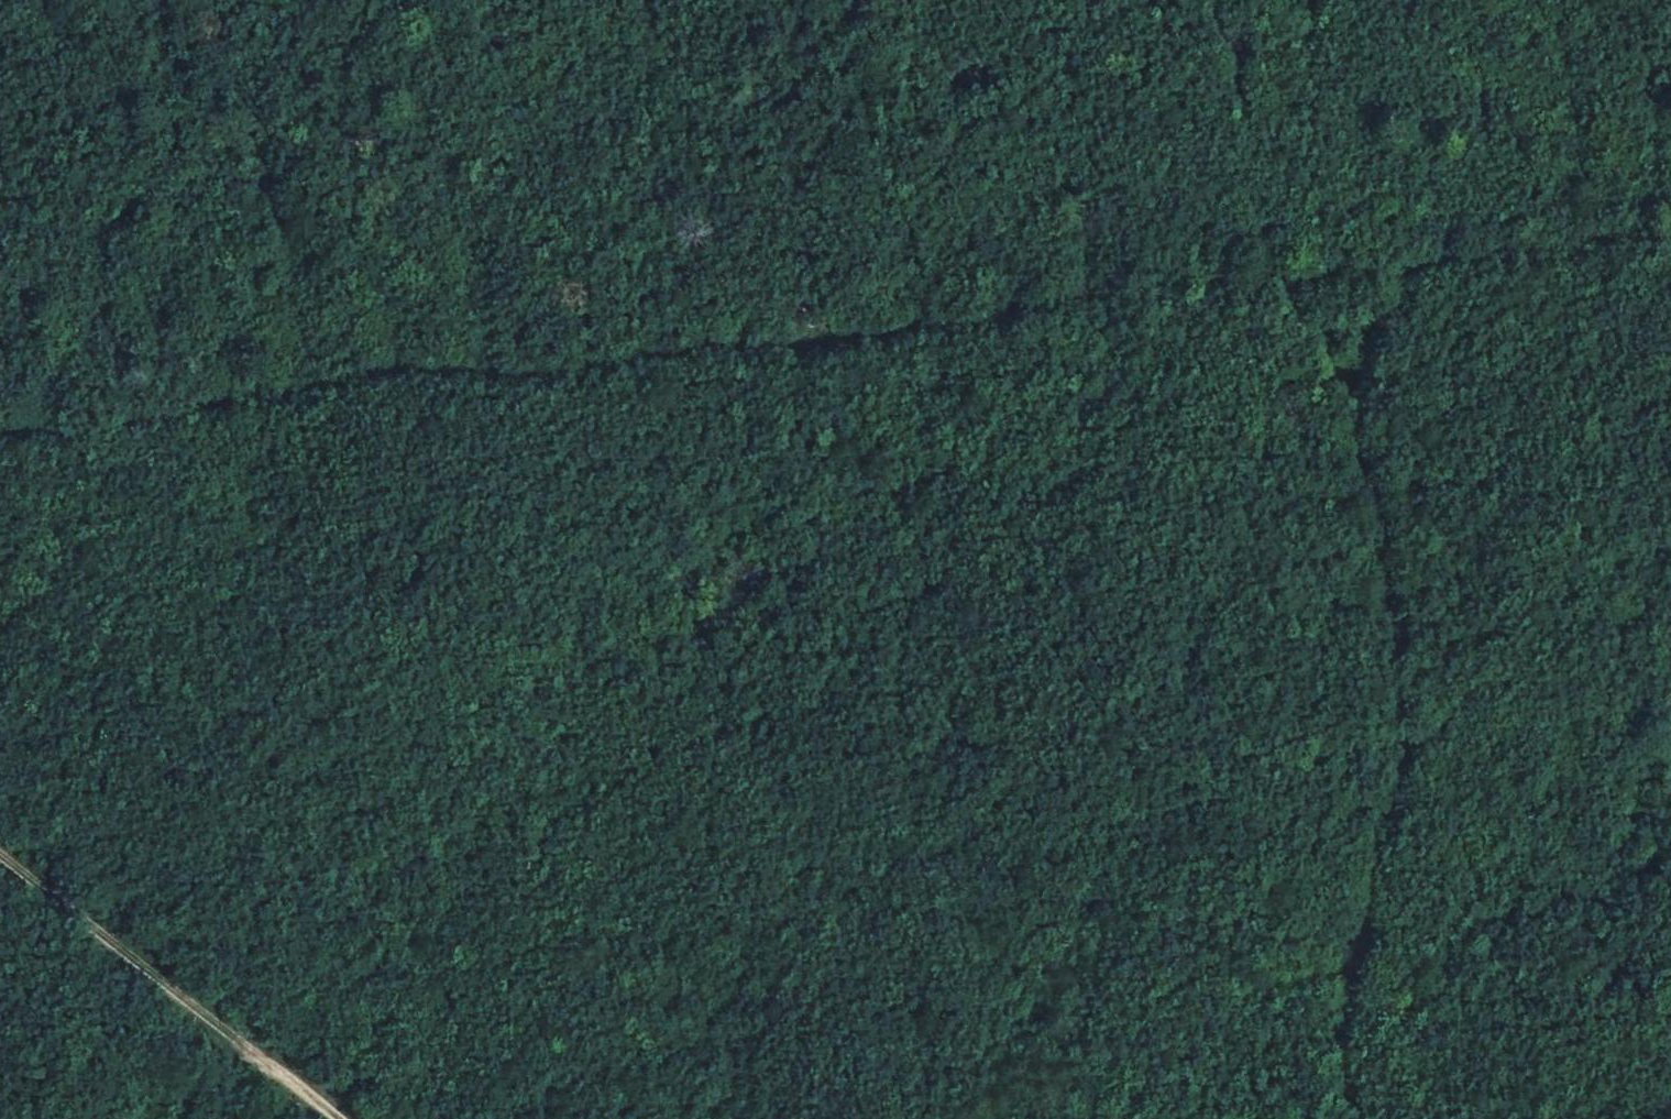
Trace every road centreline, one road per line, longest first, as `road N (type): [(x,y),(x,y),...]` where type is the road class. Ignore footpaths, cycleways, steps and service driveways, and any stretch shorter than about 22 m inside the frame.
road 1 (track): [(335,1118),(0,865)]

